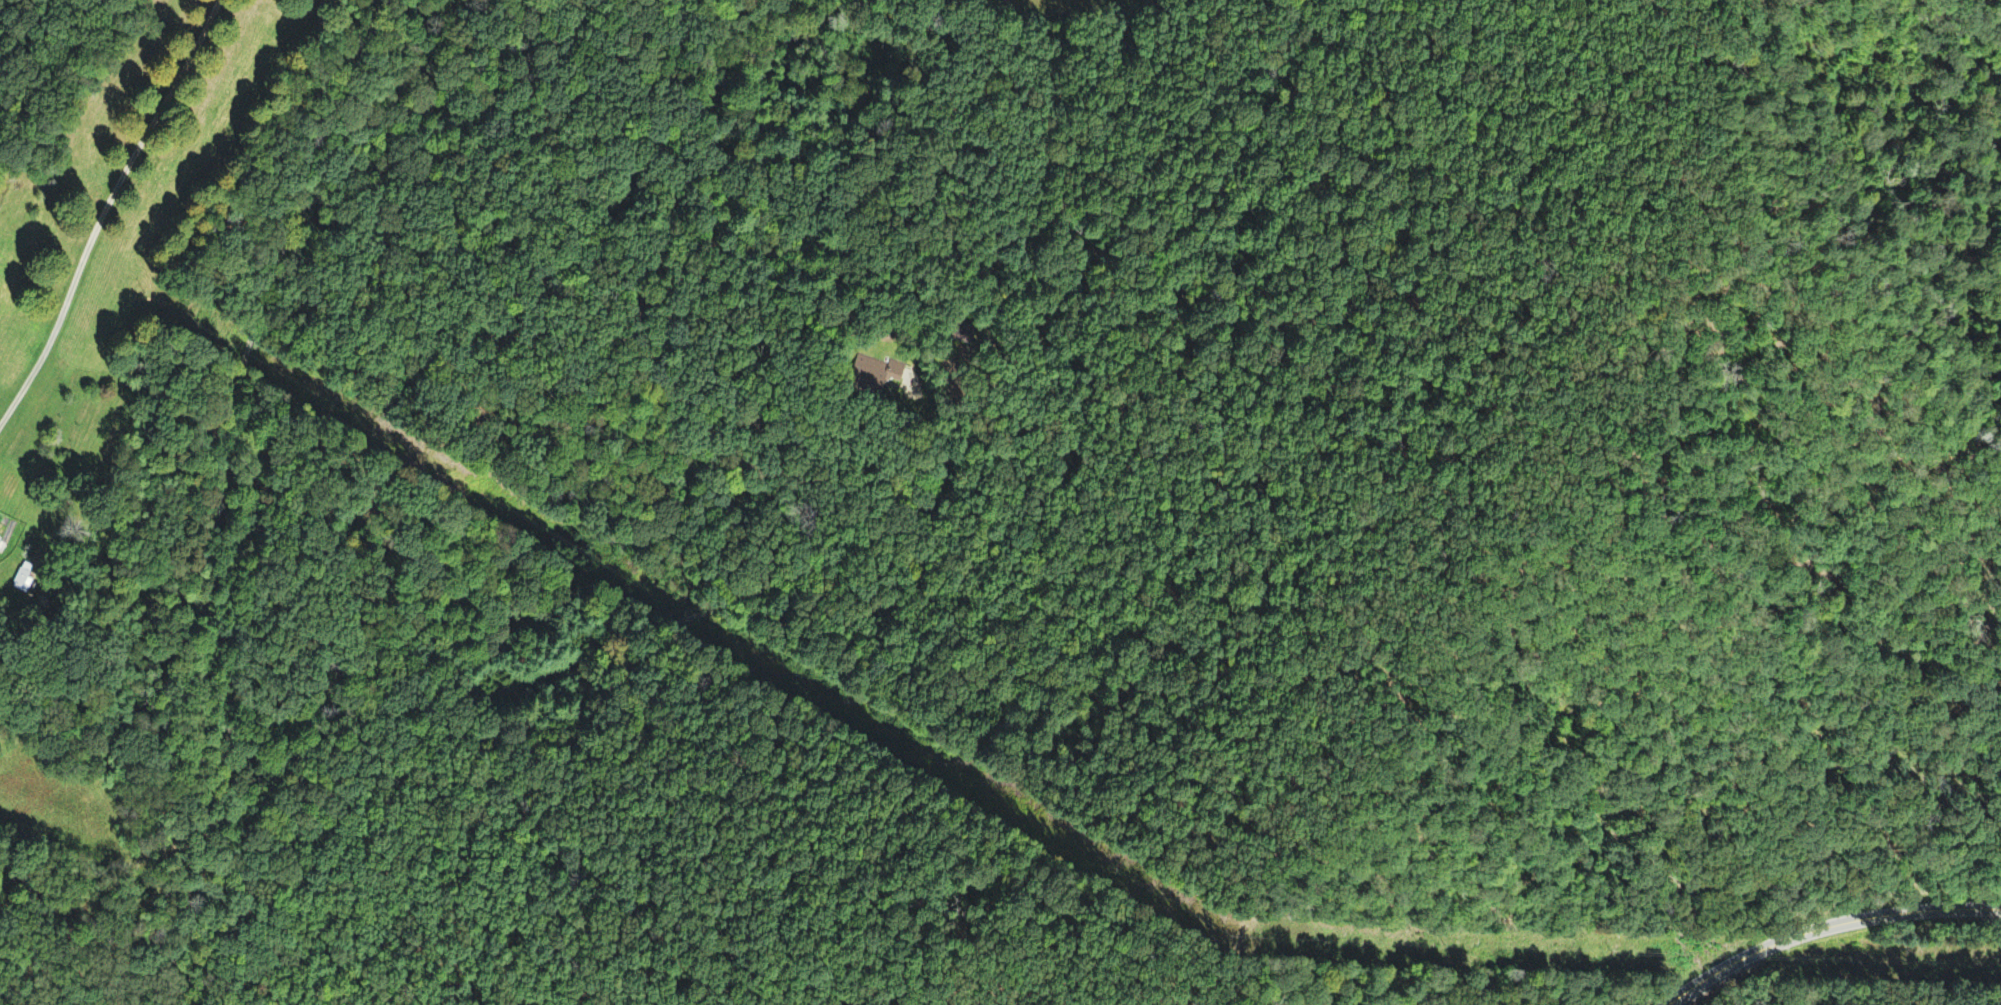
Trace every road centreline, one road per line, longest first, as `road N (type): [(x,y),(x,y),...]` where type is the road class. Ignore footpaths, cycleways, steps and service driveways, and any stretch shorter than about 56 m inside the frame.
road 1 (residential): [(406,0),(380,95),(250,291),(196,525),(196,906),(212,922),(212,1004)]
road 2 (secondary): [(2000,911),(1890,916),(1804,936),(1730,967),(1672,1004)]

